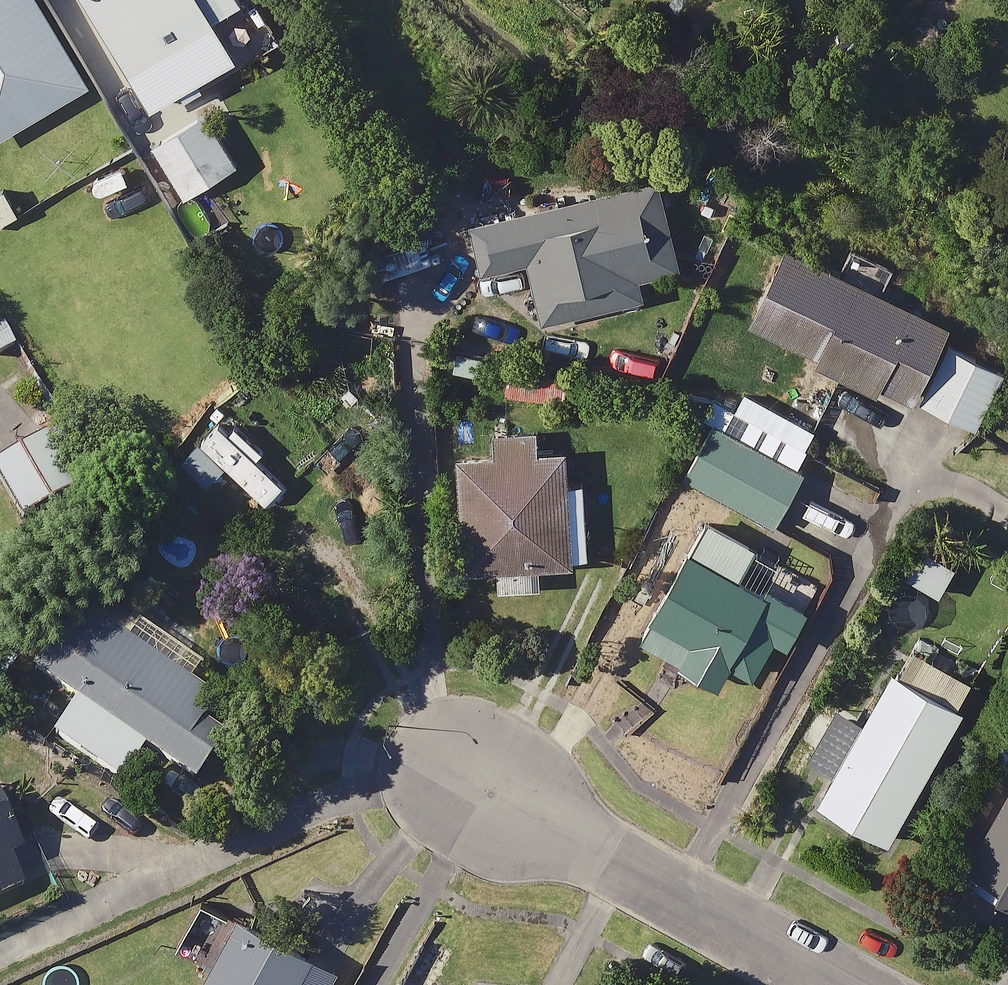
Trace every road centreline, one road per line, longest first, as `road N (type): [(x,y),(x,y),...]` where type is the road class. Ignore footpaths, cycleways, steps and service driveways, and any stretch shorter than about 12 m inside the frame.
road 1 (residential): [(495,779),(854,984)]

